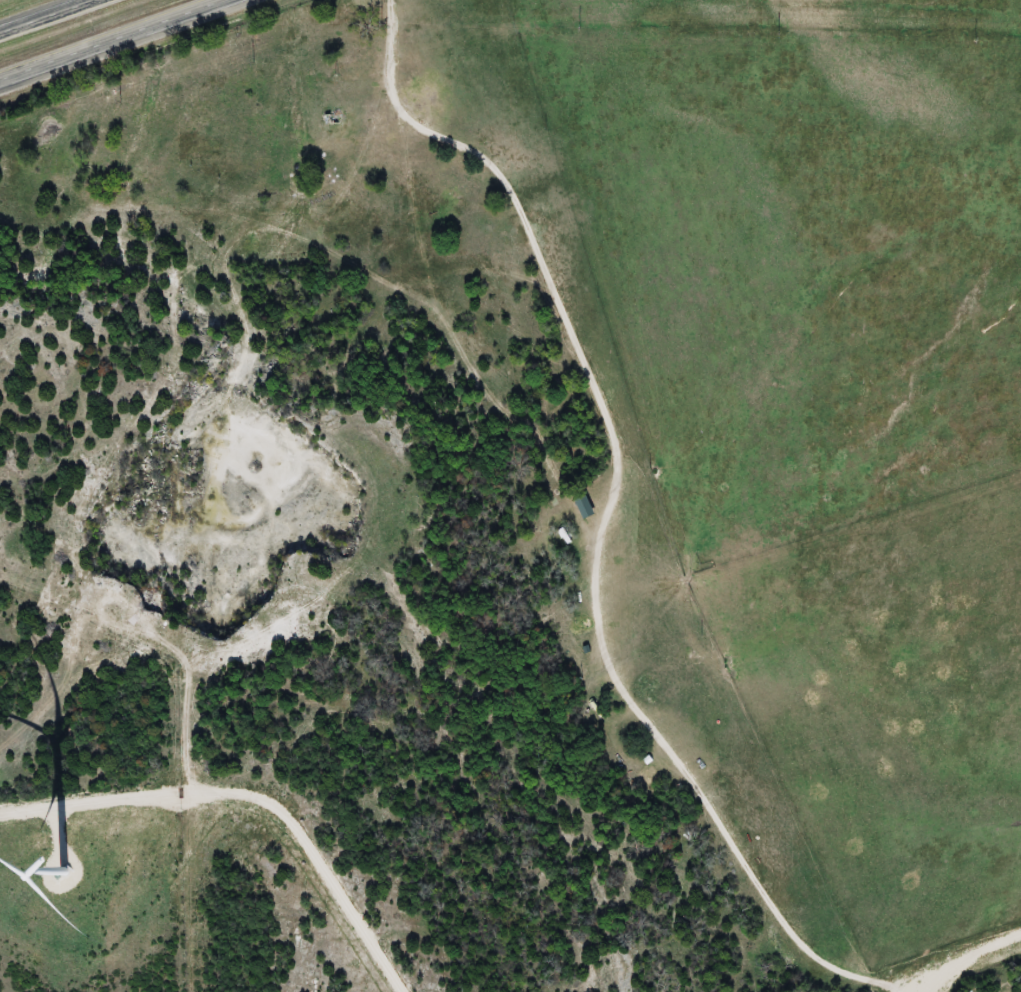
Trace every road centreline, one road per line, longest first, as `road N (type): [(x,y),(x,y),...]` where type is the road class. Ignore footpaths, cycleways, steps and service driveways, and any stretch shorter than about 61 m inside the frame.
road 1 (trunk): [(0,80),(227,0)]

